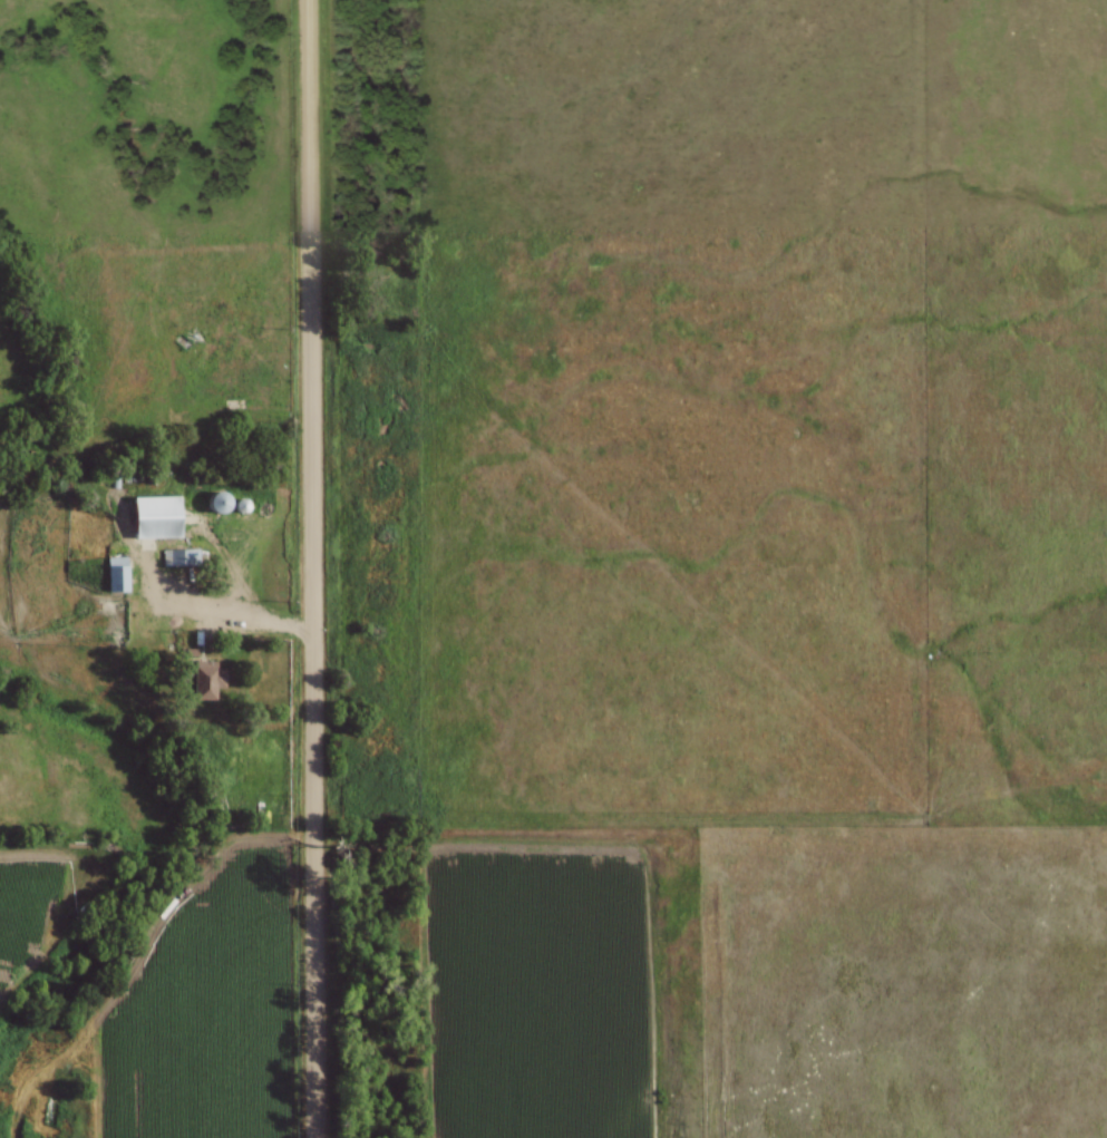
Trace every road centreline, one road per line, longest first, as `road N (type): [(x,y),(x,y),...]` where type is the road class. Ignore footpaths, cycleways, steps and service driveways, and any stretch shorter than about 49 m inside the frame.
road 1 (residential): [(317,1137),(310,0)]

